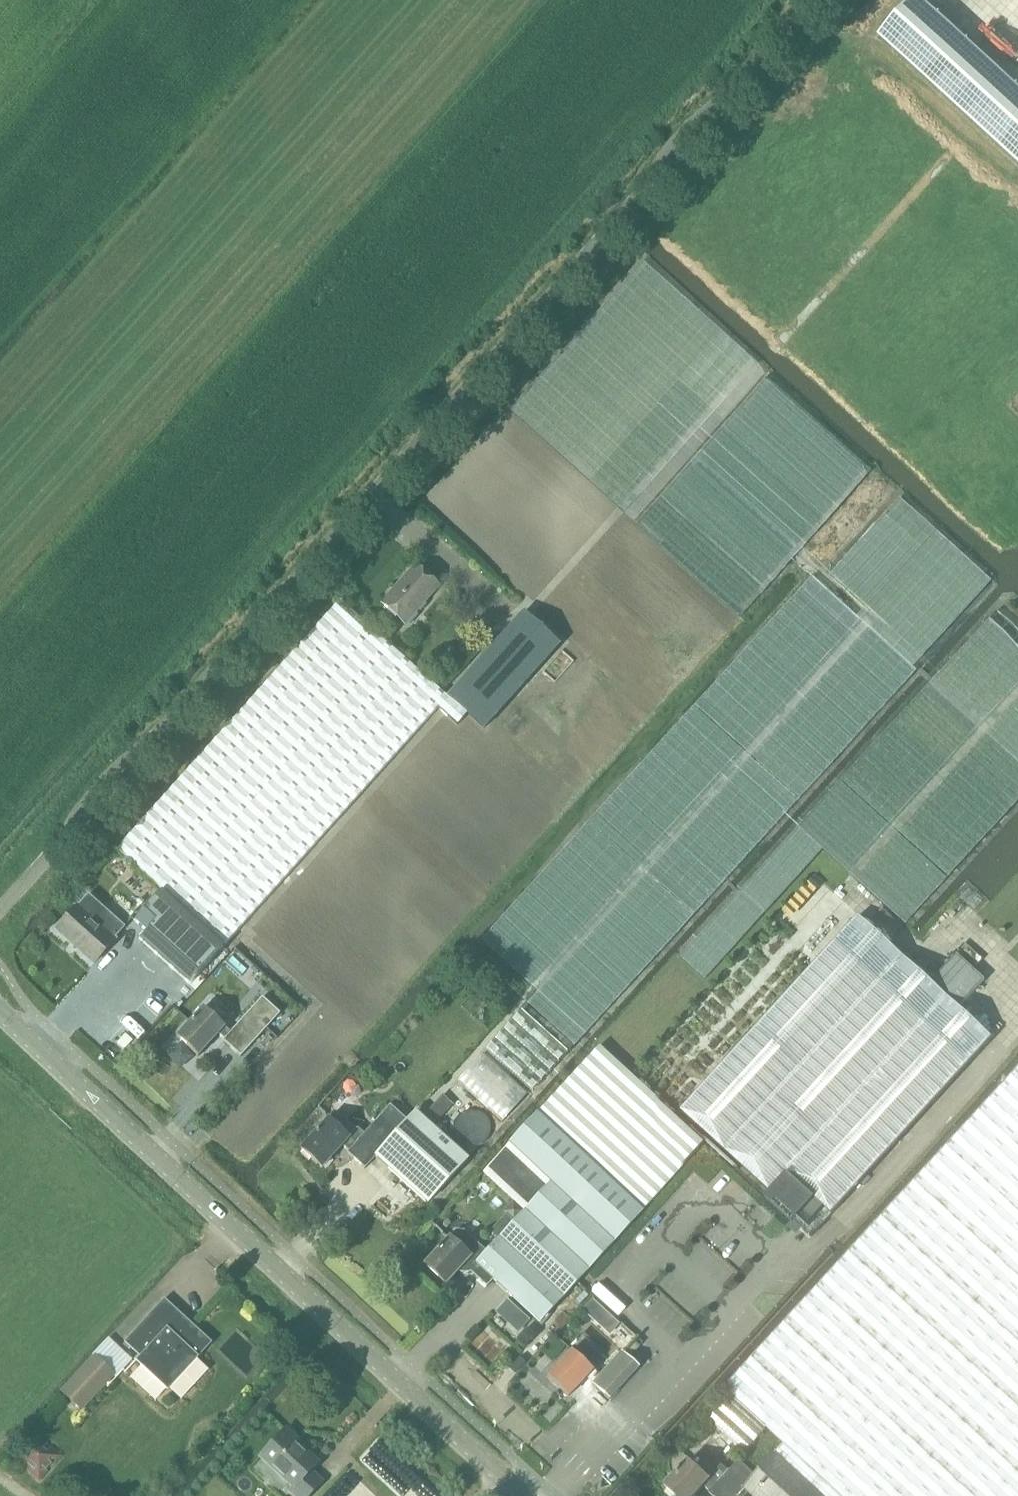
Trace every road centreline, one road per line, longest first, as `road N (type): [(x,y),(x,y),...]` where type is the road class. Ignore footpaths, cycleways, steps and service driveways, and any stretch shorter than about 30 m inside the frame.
road 1 (tertiary): [(520,1495),(0,1012)]
road 2 (unclassified): [(426,436),(816,0)]
road 3 (unclassified): [(164,730),(426,436)]
road 4 (residential): [(426,436),(484,468),(704,675)]
road 5 (unclassified): [(0,913),(164,730)]
road 6 (residential): [(443,768),(404,733),(288,840)]
road 7 (residential): [(704,675),(577,802)]
road 8 (residential): [(288,840),(164,730)]

